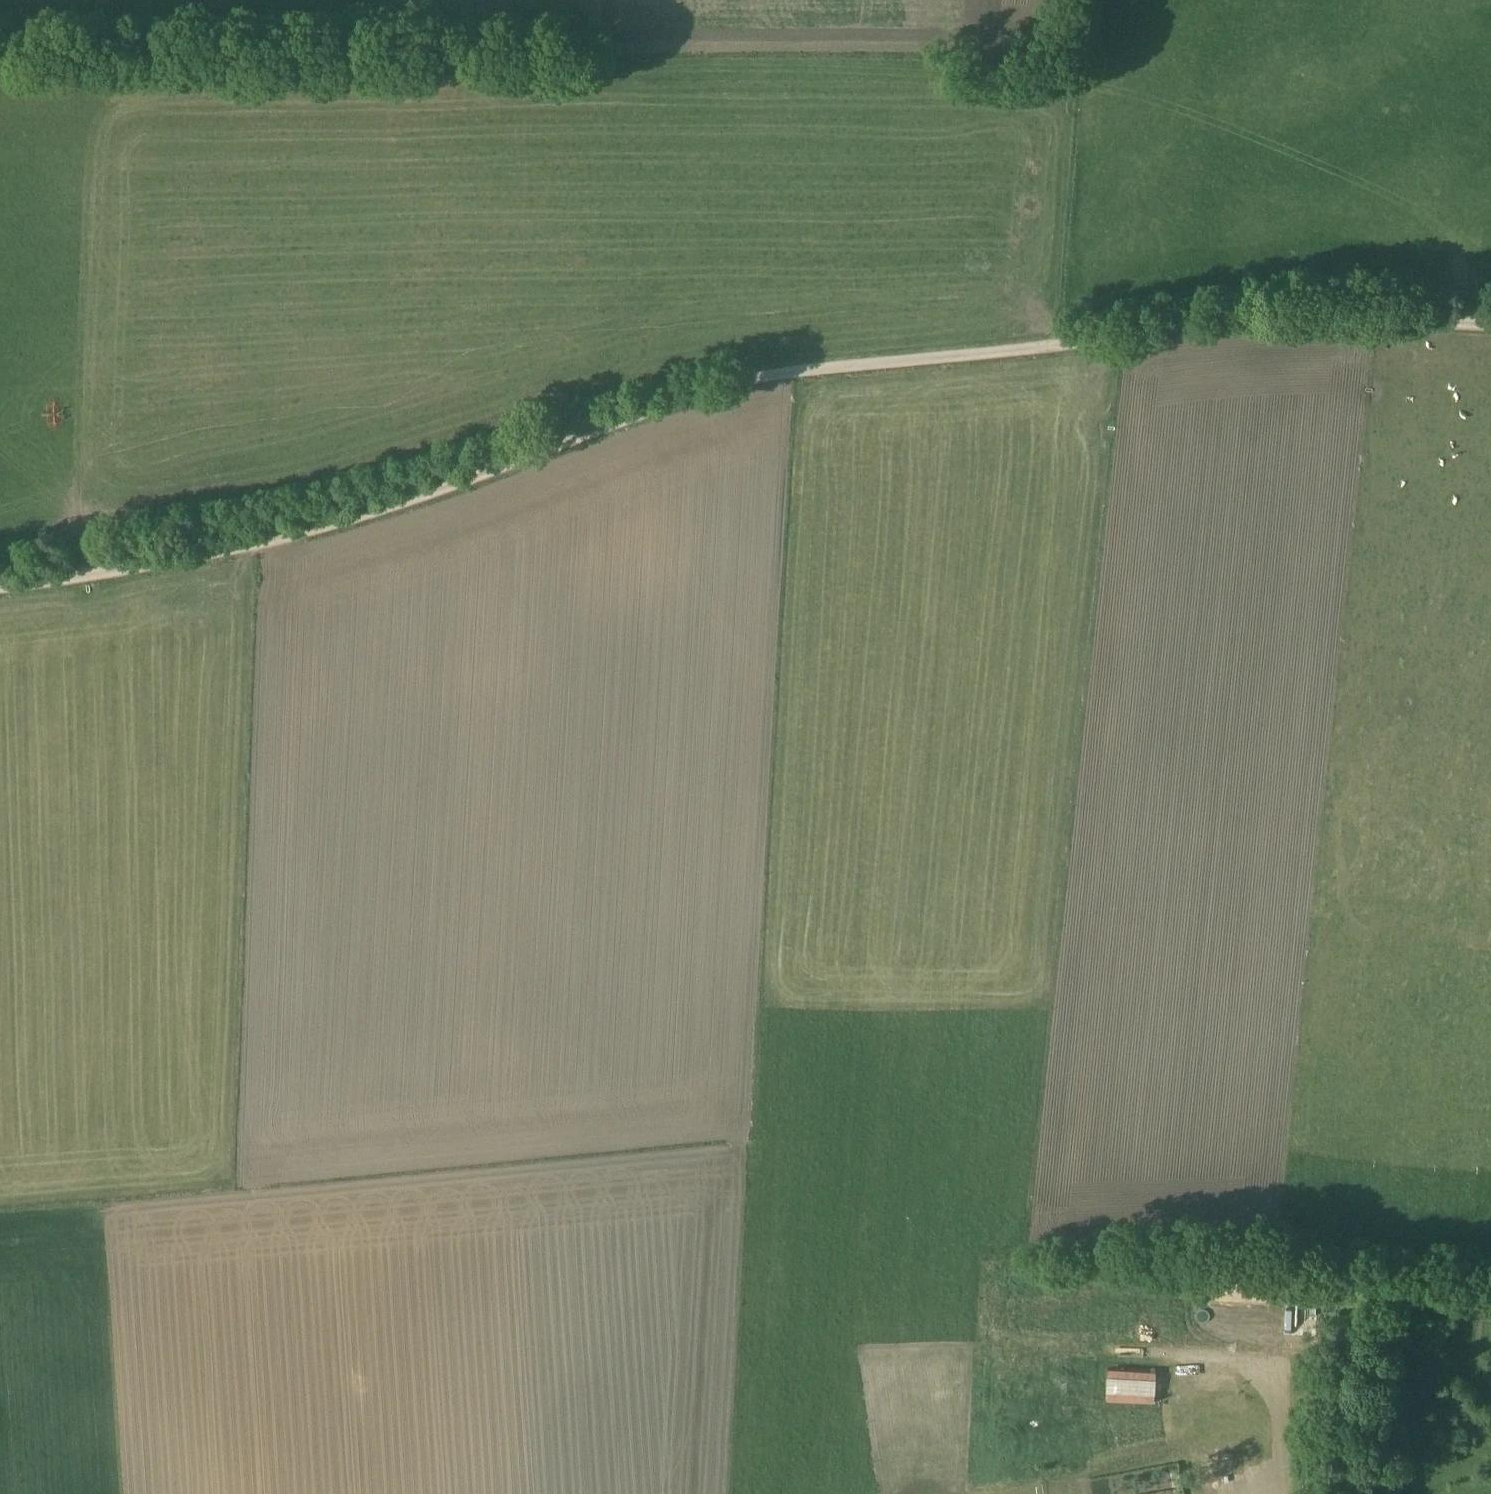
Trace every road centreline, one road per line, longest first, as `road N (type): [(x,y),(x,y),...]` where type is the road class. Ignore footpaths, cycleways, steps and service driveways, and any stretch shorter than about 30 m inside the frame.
road 1 (track): [(0,589),(327,528),(737,383),(1222,329),(1490,328)]

